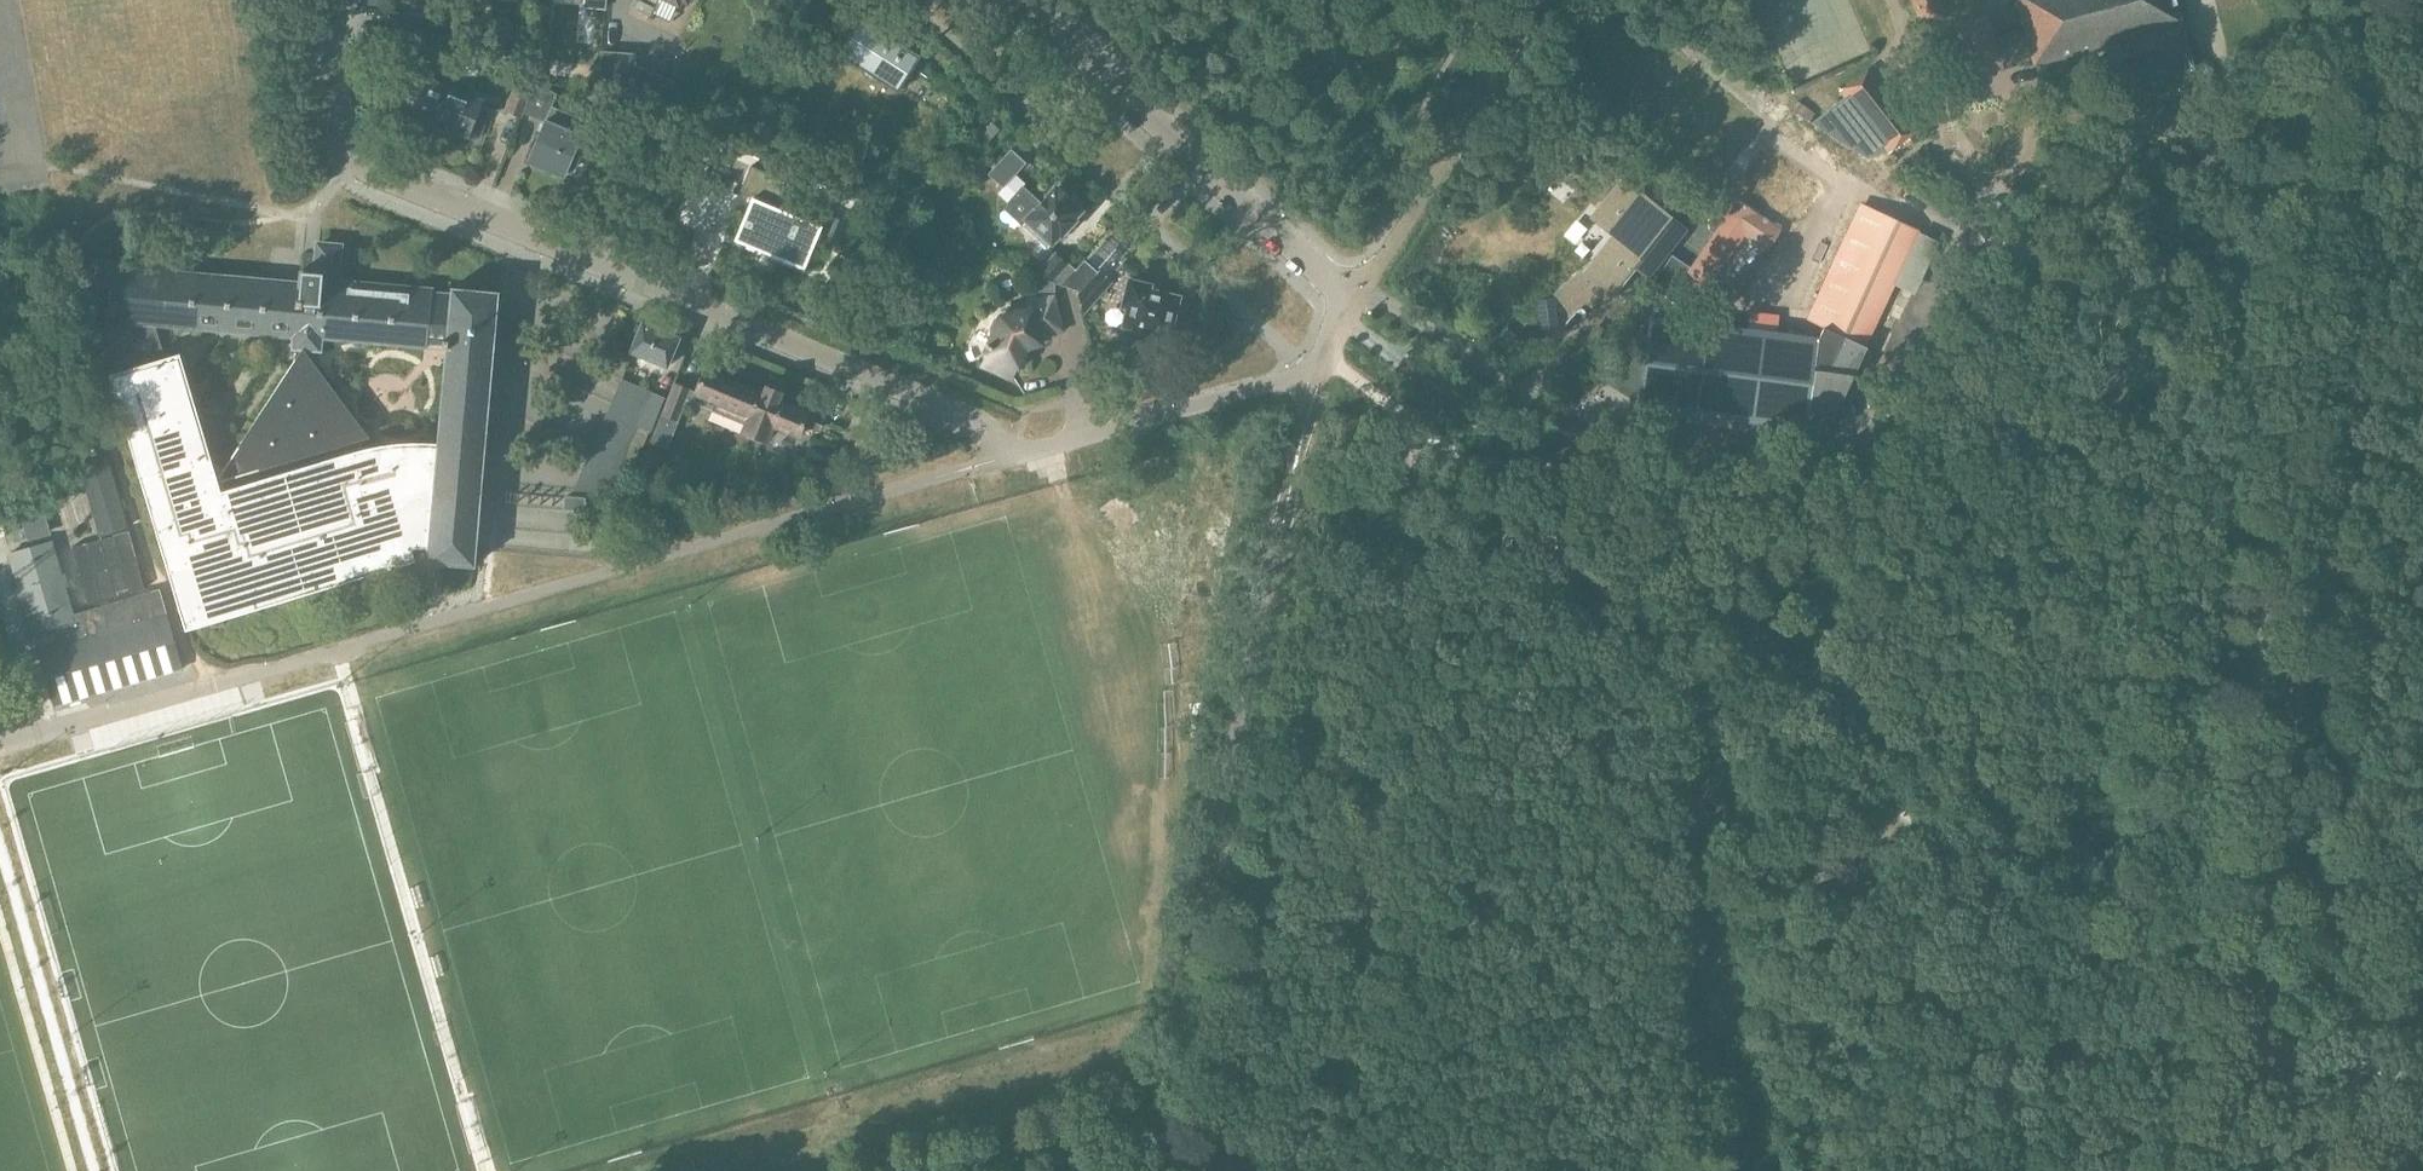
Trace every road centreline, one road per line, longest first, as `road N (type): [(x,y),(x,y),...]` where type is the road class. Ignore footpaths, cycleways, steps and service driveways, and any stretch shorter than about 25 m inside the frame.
road 1 (residential): [(1025,449),(351,158),(338,143),(325,80),(338,0)]
road 2 (residential): [(1324,365),(1359,298),(1029,0)]
road 3 (residential): [(1025,449),(1324,365)]
road 4 (track): [(1112,1122),(905,1170)]
road 5 (residential): [(1282,487),(1324,365)]

